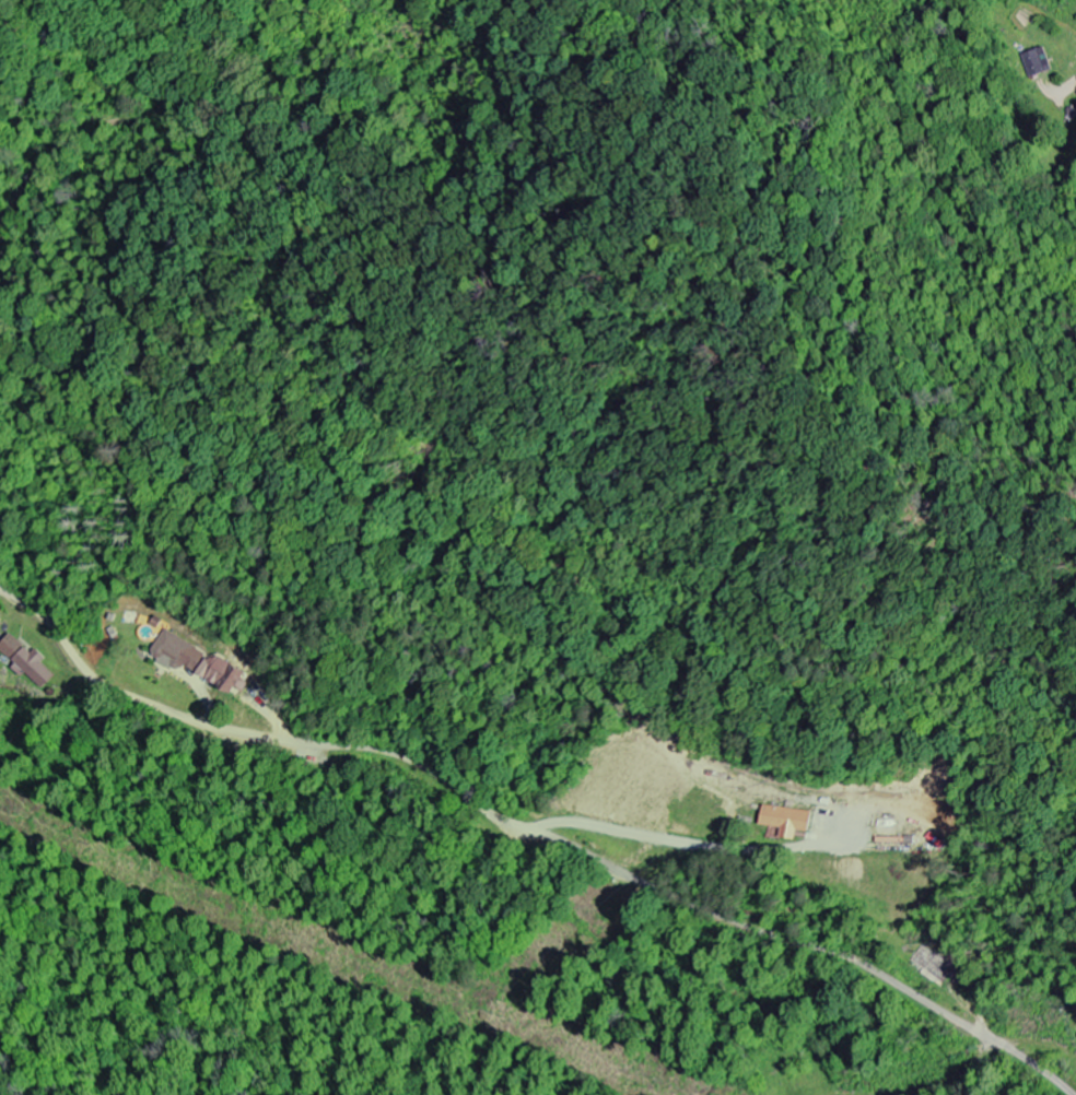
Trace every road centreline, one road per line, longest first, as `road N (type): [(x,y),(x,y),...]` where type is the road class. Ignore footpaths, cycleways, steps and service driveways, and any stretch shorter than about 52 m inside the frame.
road 1 (residential): [(1071,1094),(1011,1049),(868,966),(685,905),(506,821),(402,756),(200,723),(112,688),(82,668),(34,609),(0,591)]

